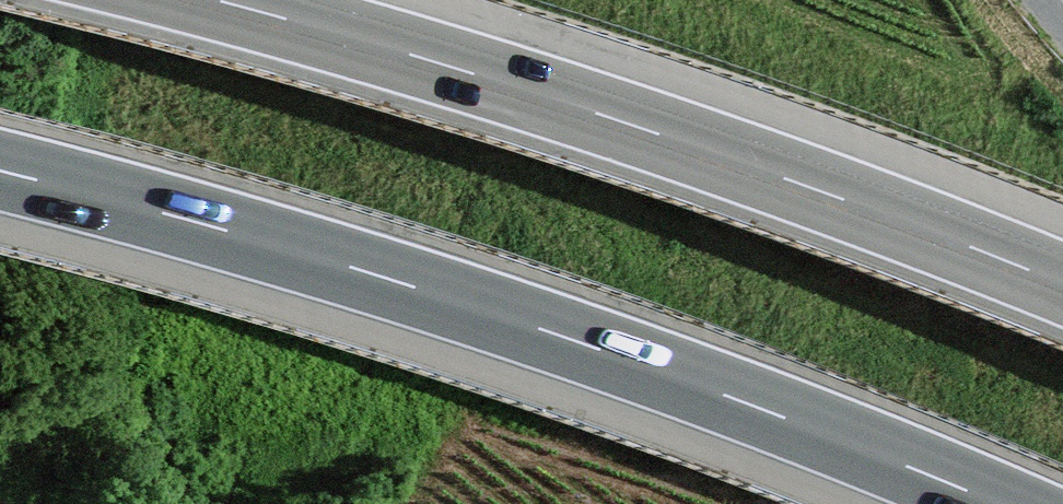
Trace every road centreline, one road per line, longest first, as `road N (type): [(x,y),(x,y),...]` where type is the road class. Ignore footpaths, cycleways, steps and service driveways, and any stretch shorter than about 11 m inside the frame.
road 1 (motorway): [(0,172),(461,302),(775,412),(999,503)]
road 2 (motorway): [(1062,285),(693,146),(216,0)]

